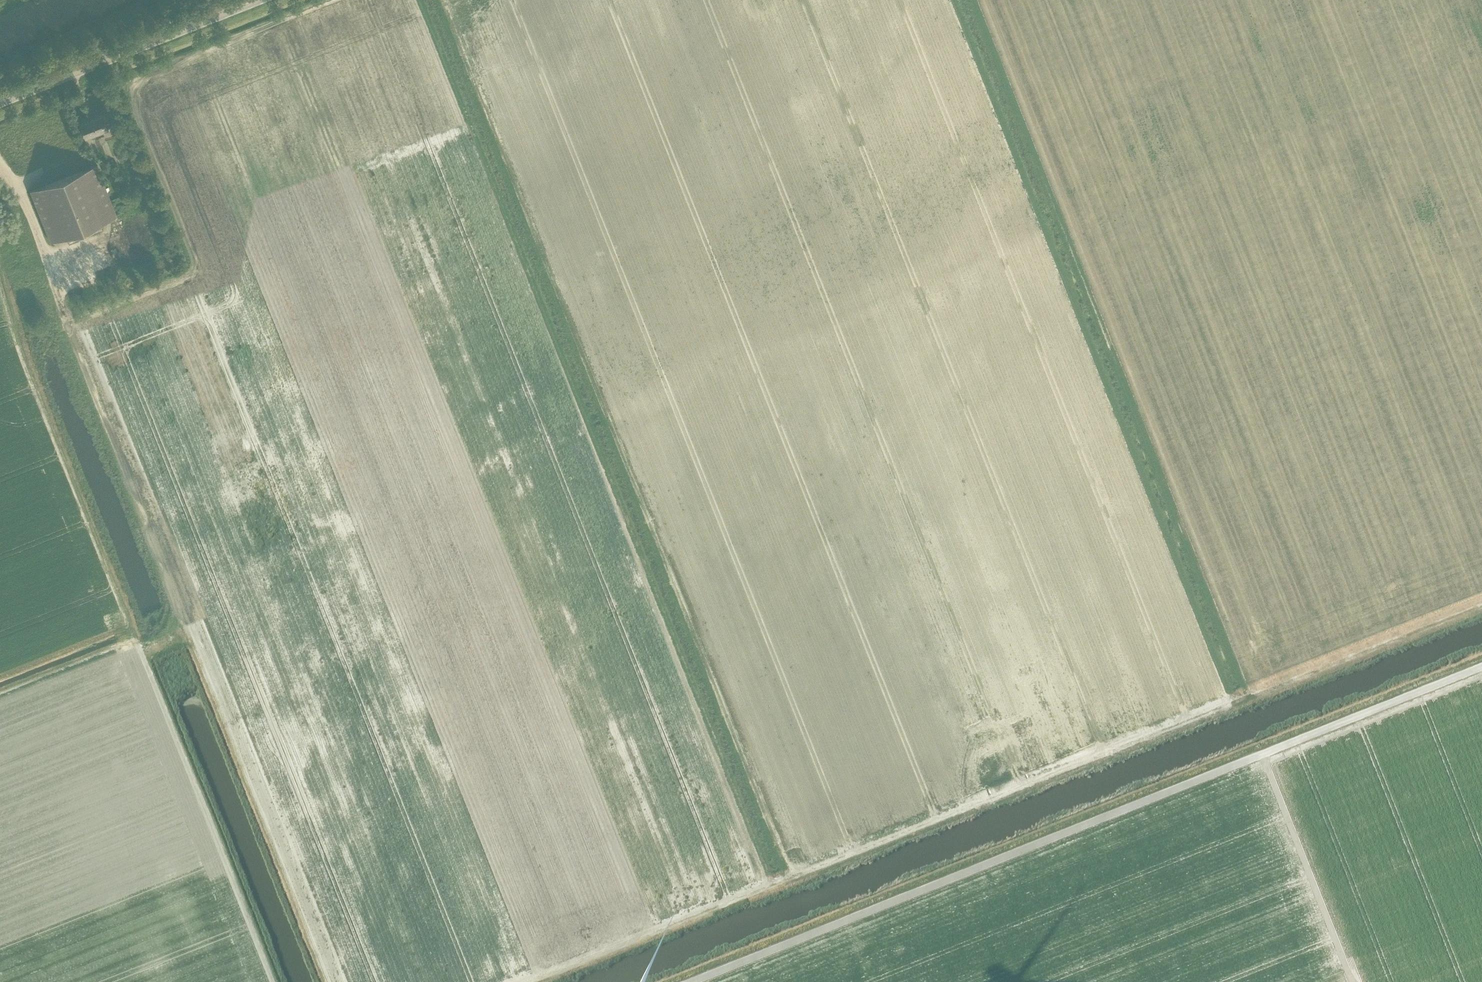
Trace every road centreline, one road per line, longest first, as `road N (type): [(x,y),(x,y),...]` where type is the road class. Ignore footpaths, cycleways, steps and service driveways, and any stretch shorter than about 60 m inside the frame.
road 1 (tertiary): [(257,0),(0,101)]

